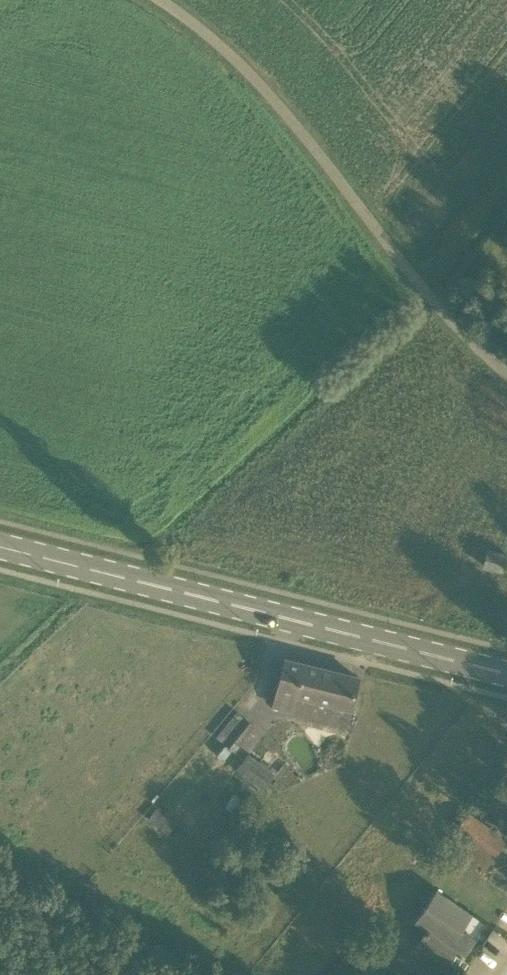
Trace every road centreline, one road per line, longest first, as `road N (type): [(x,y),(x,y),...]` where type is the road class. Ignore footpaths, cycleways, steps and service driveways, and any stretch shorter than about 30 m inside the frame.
road 1 (primary): [(506,675),(0,550)]
road 2 (unclassified): [(506,372),(231,53),(155,0)]

